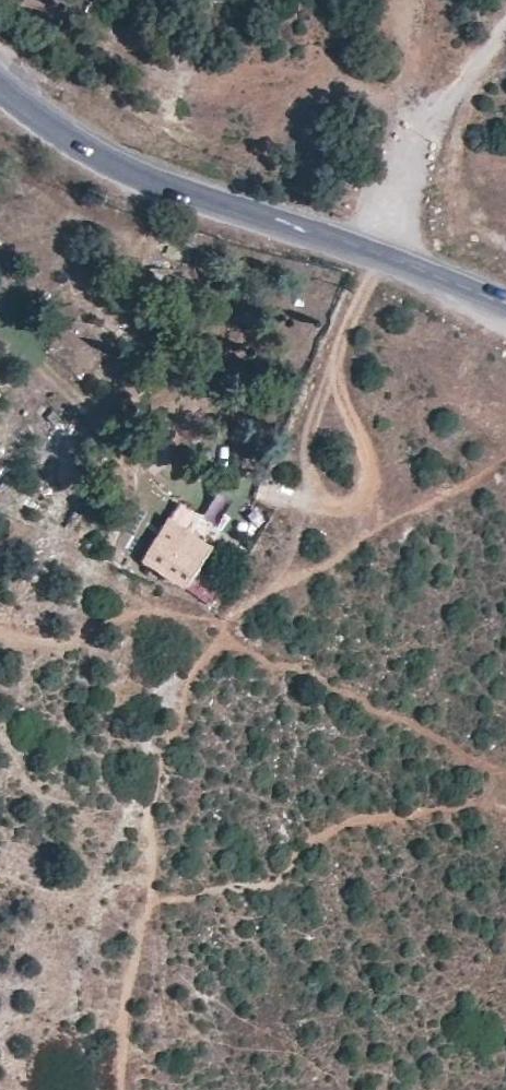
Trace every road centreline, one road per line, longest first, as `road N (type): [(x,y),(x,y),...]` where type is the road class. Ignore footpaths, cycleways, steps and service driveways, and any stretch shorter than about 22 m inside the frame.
road 1 (primary): [(505,301),(433,270),(158,185),(0,99)]
road 2 (track): [(382,254),(312,422),(306,454),(314,490),(333,509),(355,504),(370,470),(339,389)]
road 3 (track): [(376,252),(422,138),(505,32)]

